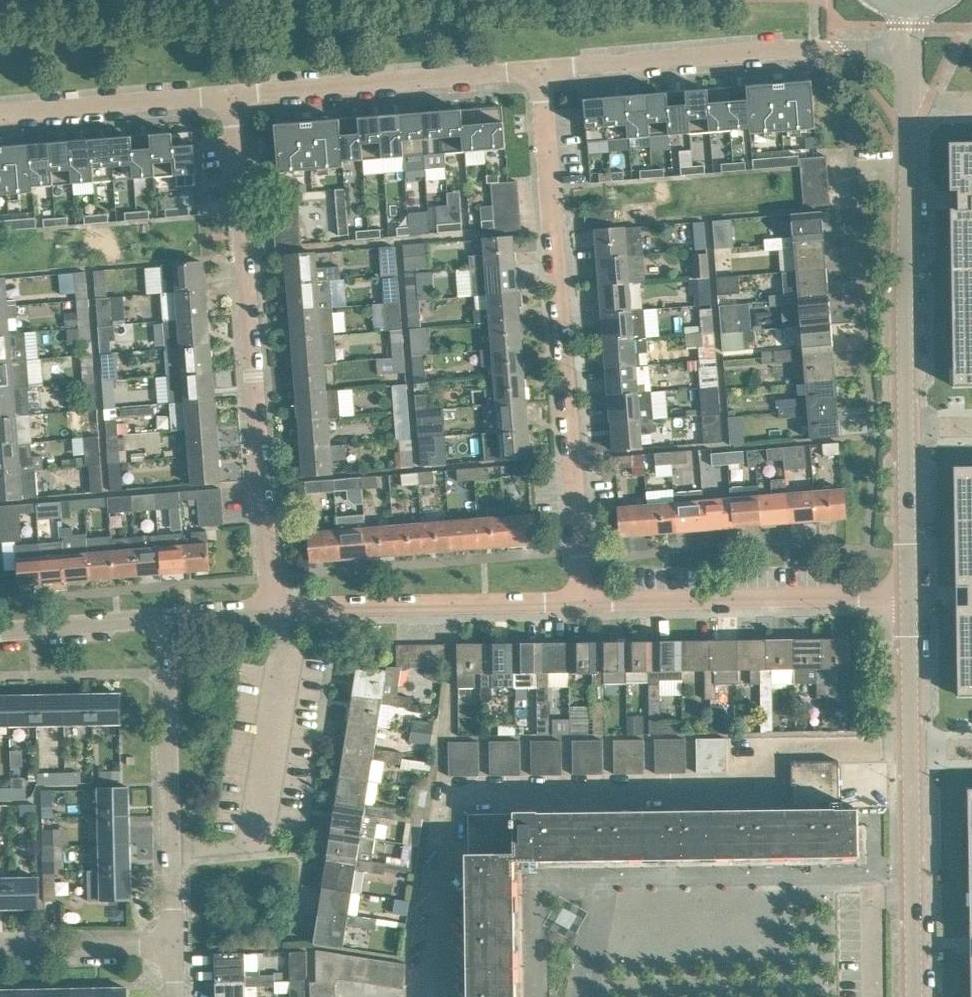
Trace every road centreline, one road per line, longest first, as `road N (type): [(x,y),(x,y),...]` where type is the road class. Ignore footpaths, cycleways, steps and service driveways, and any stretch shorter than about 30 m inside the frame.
road 1 (residential): [(540,68),(580,603)]
road 2 (residential): [(274,611),(231,94)]
road 3 (residential): [(540,68),(910,43)]
road 4 (residential): [(580,603),(908,596)]
road 5 (residential): [(171,947),(164,619)]
road 6 (residential): [(906,428),(909,108)]
road 7 (residential): [(540,68),(231,94)]
road 8 (residential): [(274,611),(580,603)]
road 9 (residential): [(913,996),(910,748)]
road 10 (residential): [(231,94),(0,113)]
road 11 (residential): [(0,951),(171,947)]
road 12 (residential): [(908,596),(906,428)]
road 13 (residential): [(0,632),(164,619)]
road 14 (residential): [(910,748),(908,596)]

